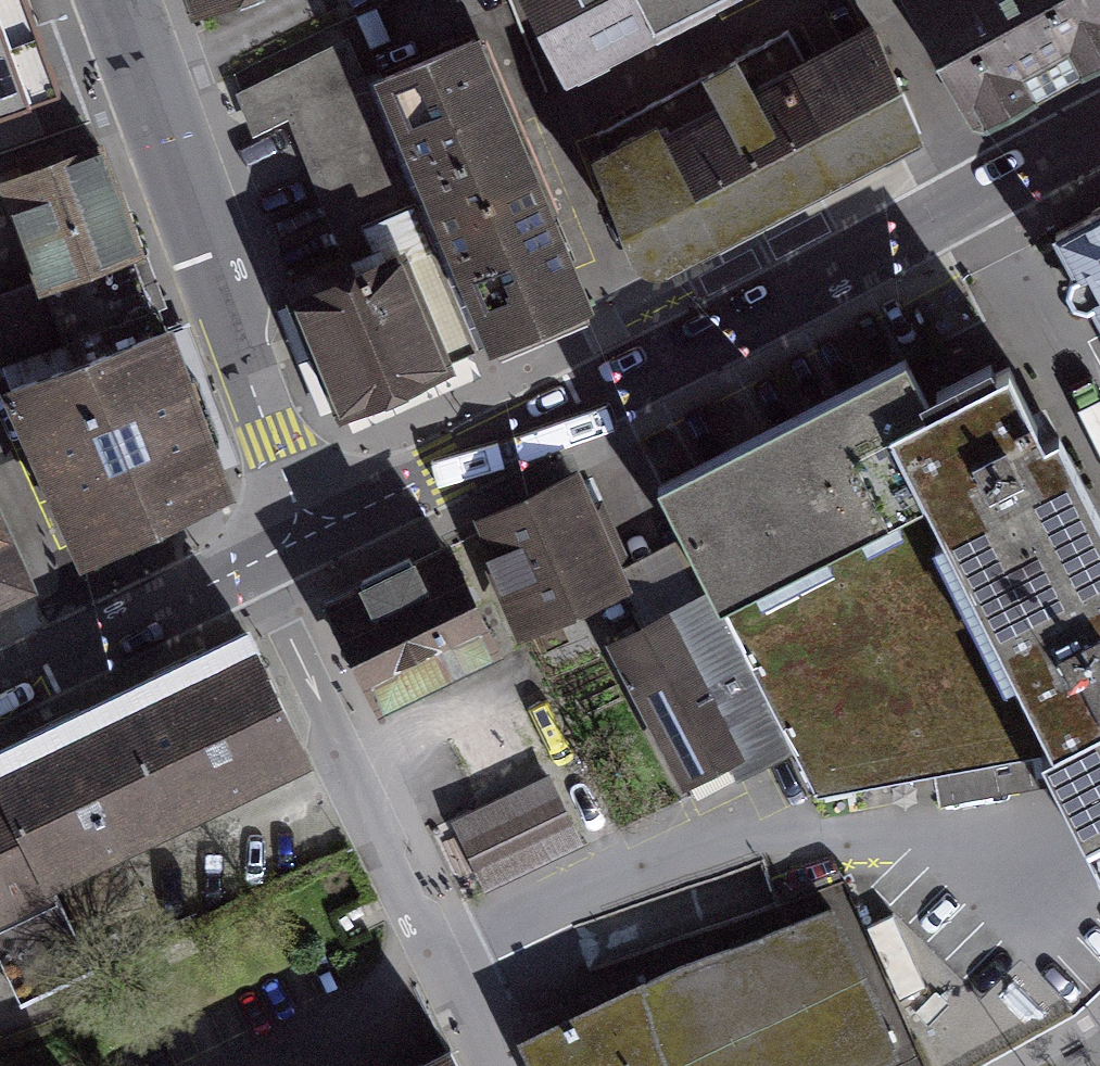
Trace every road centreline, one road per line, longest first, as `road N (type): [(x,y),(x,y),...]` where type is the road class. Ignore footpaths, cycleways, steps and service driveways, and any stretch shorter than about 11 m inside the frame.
road 1 (tertiary): [(982,195),(305,535)]
road 2 (residential): [(443,955),(656,863),(751,841),(923,828),(1021,858),(1099,831)]
road 3 (residential): [(116,0),(276,436),(305,535)]
road 4 (residential): [(259,558),(443,955)]
road 5 (tertiary): [(259,558),(0,689)]
road 6 (residential): [(1099,425),(982,195)]
road 7 (tertiary): [(1099,130),(982,195)]
road 8 (residential): [(443,955),(493,1065)]

